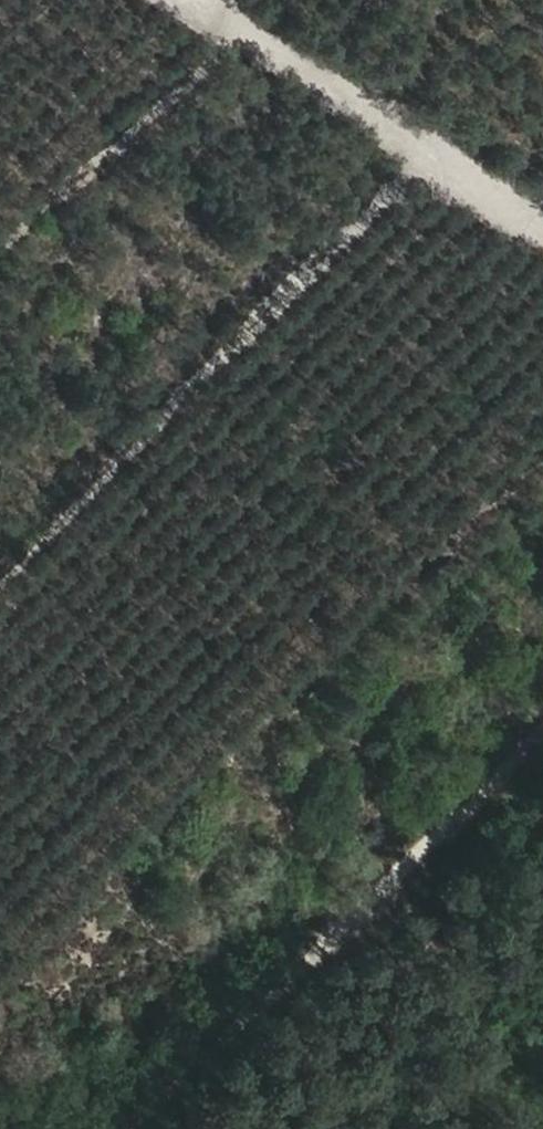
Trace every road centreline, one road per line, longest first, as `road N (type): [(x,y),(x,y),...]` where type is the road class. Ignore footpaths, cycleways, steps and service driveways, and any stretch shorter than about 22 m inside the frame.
road 1 (track): [(117,1128),(542,729)]
road 2 (track): [(542,220),(205,0)]

